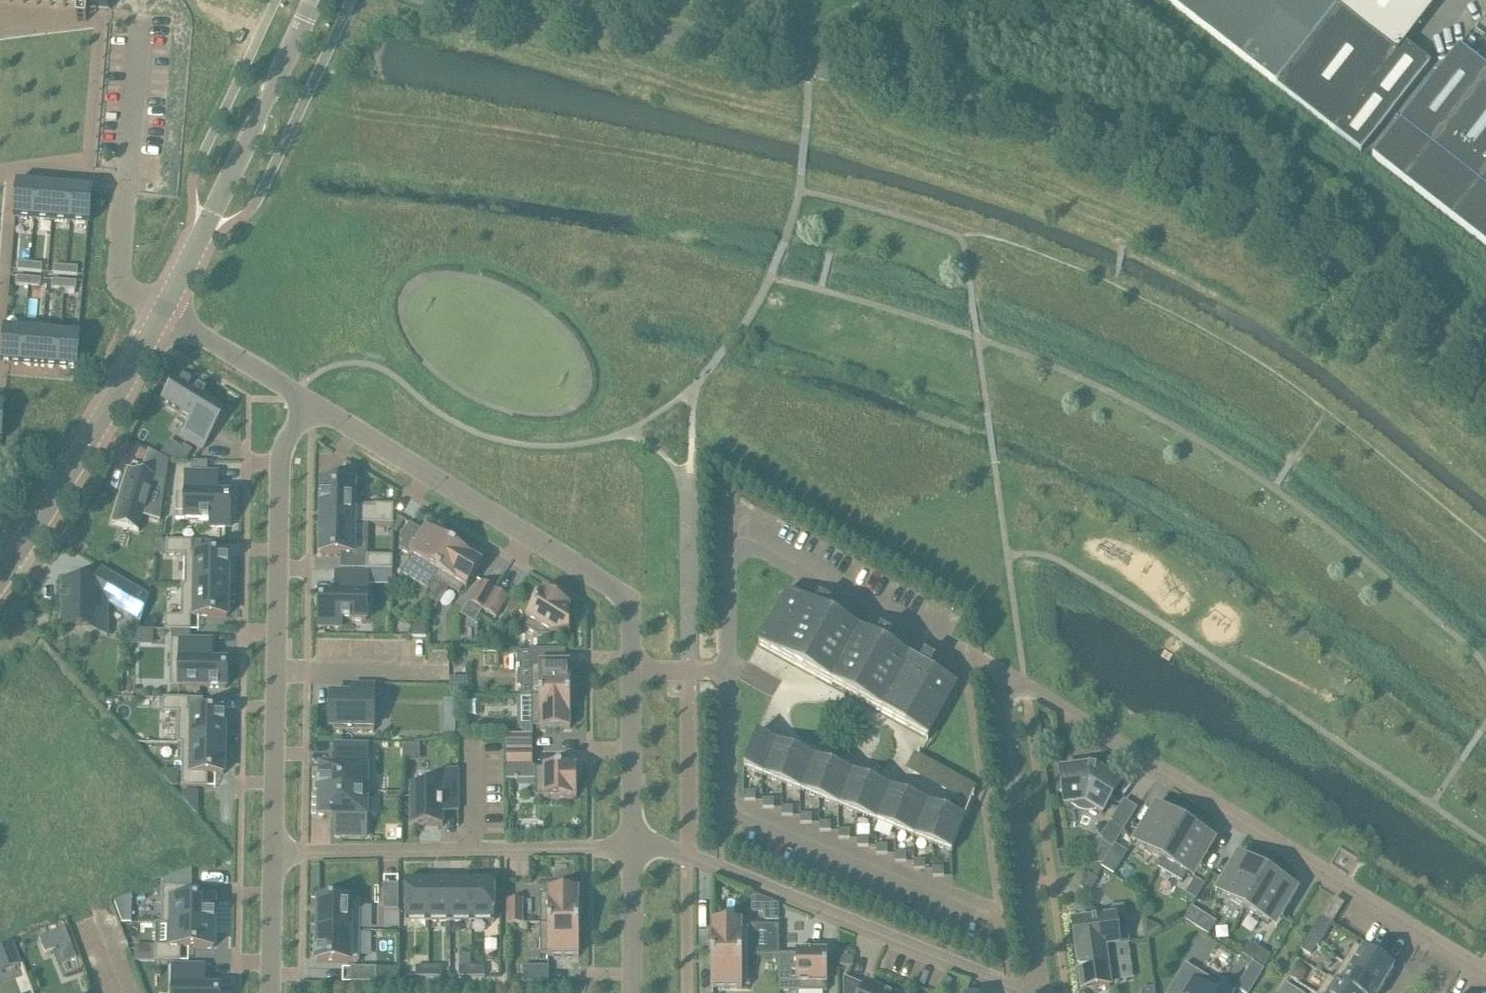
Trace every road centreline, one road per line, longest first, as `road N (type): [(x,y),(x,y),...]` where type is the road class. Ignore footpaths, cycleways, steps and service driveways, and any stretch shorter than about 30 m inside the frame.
road 1 (unclassified): [(1485,380),(1285,231),(1164,164),(1012,108),(869,72),(426,0)]
road 2 (residential): [(1468,964),(997,677)]
road 3 (unclassified): [(293,398),(629,595),(638,673)]
road 4 (unclassified): [(277,847),(280,464),(293,398)]
road 5 (residential): [(640,841),(1026,992)]
road 6 (residential): [(997,677),(759,549),(732,558),(724,673)]
road 7 (residential): [(277,847),(640,841)]
road 8 (tertiary): [(160,311),(214,205),(296,0)]
road 9 (residential): [(997,677),(1041,992)]
road 10 (tertiary): [(0,576),(160,311)]
road 11 (residential): [(122,243),(142,12)]
road 12 (residential): [(724,673),(911,761)]
road 13 (unclassified): [(638,673),(640,841)]
road 14 (unclassified): [(160,311),(293,398)]
road 15 (unclassified): [(640,841),(637,992)]
road 16 (unclassified): [(274,992),(277,847)]

